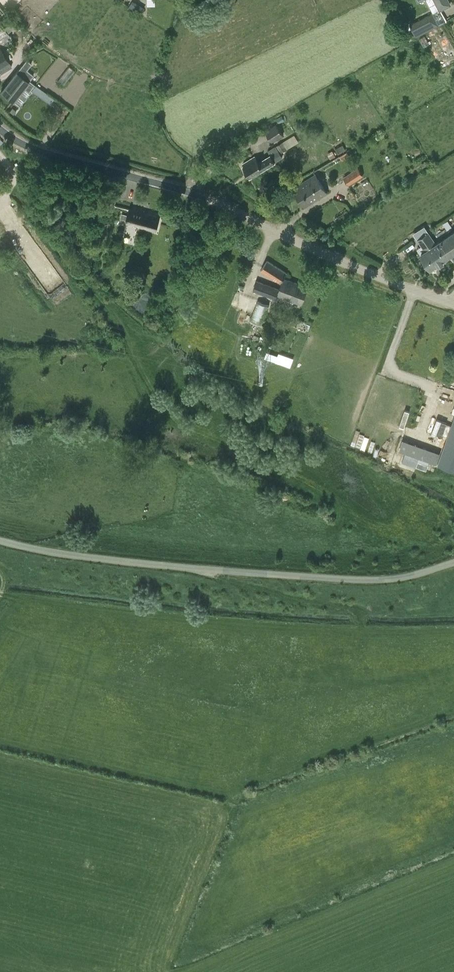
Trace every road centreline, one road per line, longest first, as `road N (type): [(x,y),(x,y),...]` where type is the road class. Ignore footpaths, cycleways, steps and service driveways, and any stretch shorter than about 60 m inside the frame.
road 1 (unclassified): [(453,306),(209,200),(55,155),(0,127)]
road 2 (unclassified): [(0,540),(124,562),(369,580),(453,562)]

